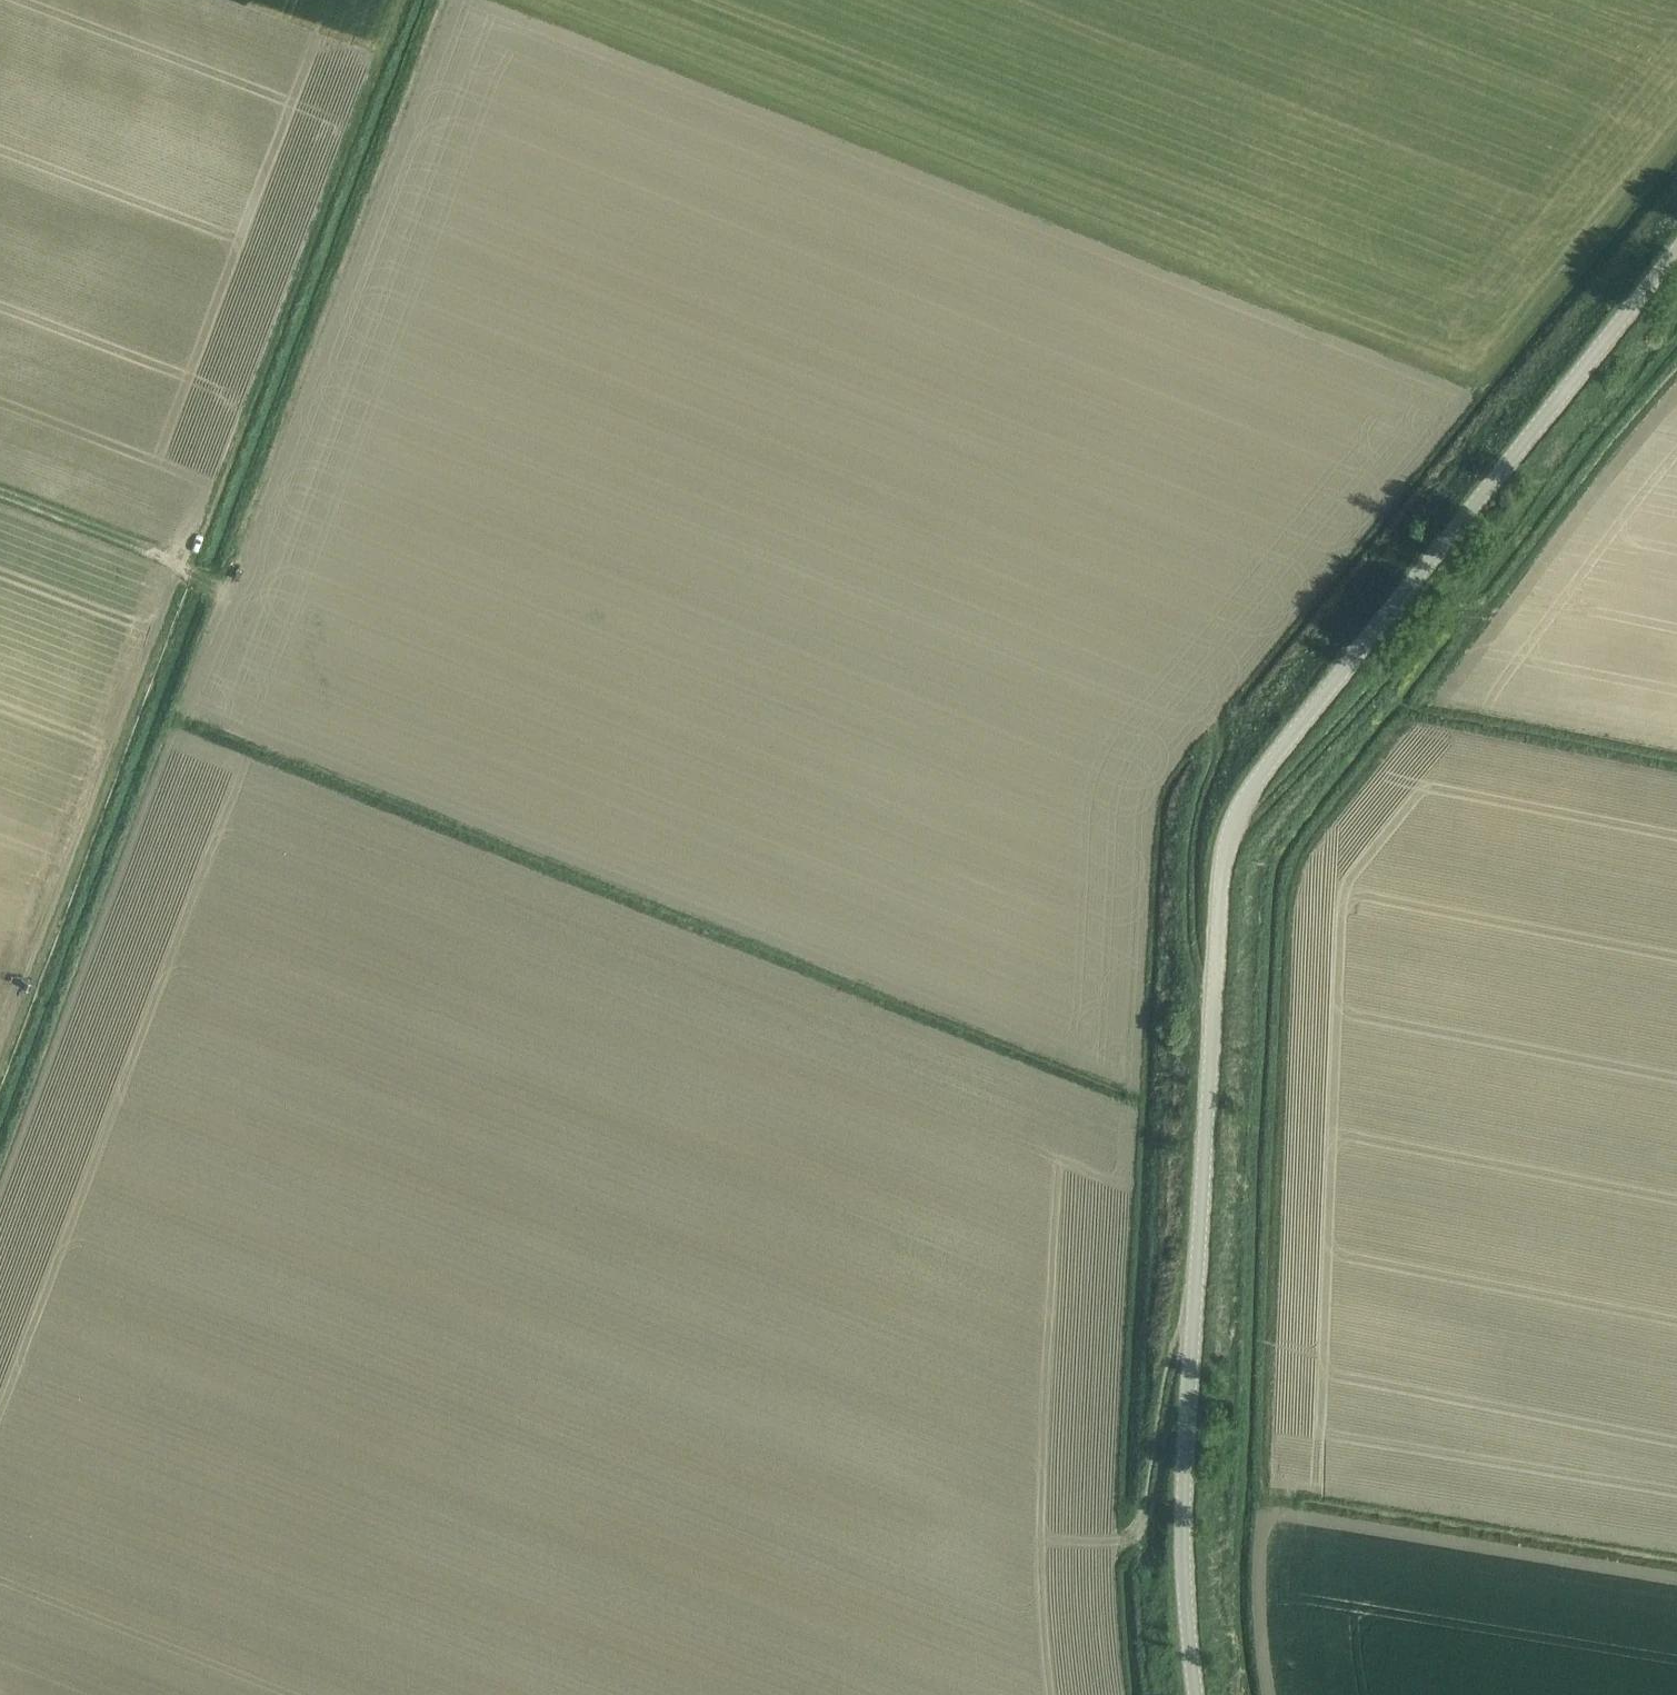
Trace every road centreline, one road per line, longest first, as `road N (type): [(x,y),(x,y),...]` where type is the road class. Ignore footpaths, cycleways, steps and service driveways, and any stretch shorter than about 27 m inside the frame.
road 1 (unclassified): [(1197,1694),(1184,1514),(1224,858),(1233,824),(1285,744),(1676,255)]

